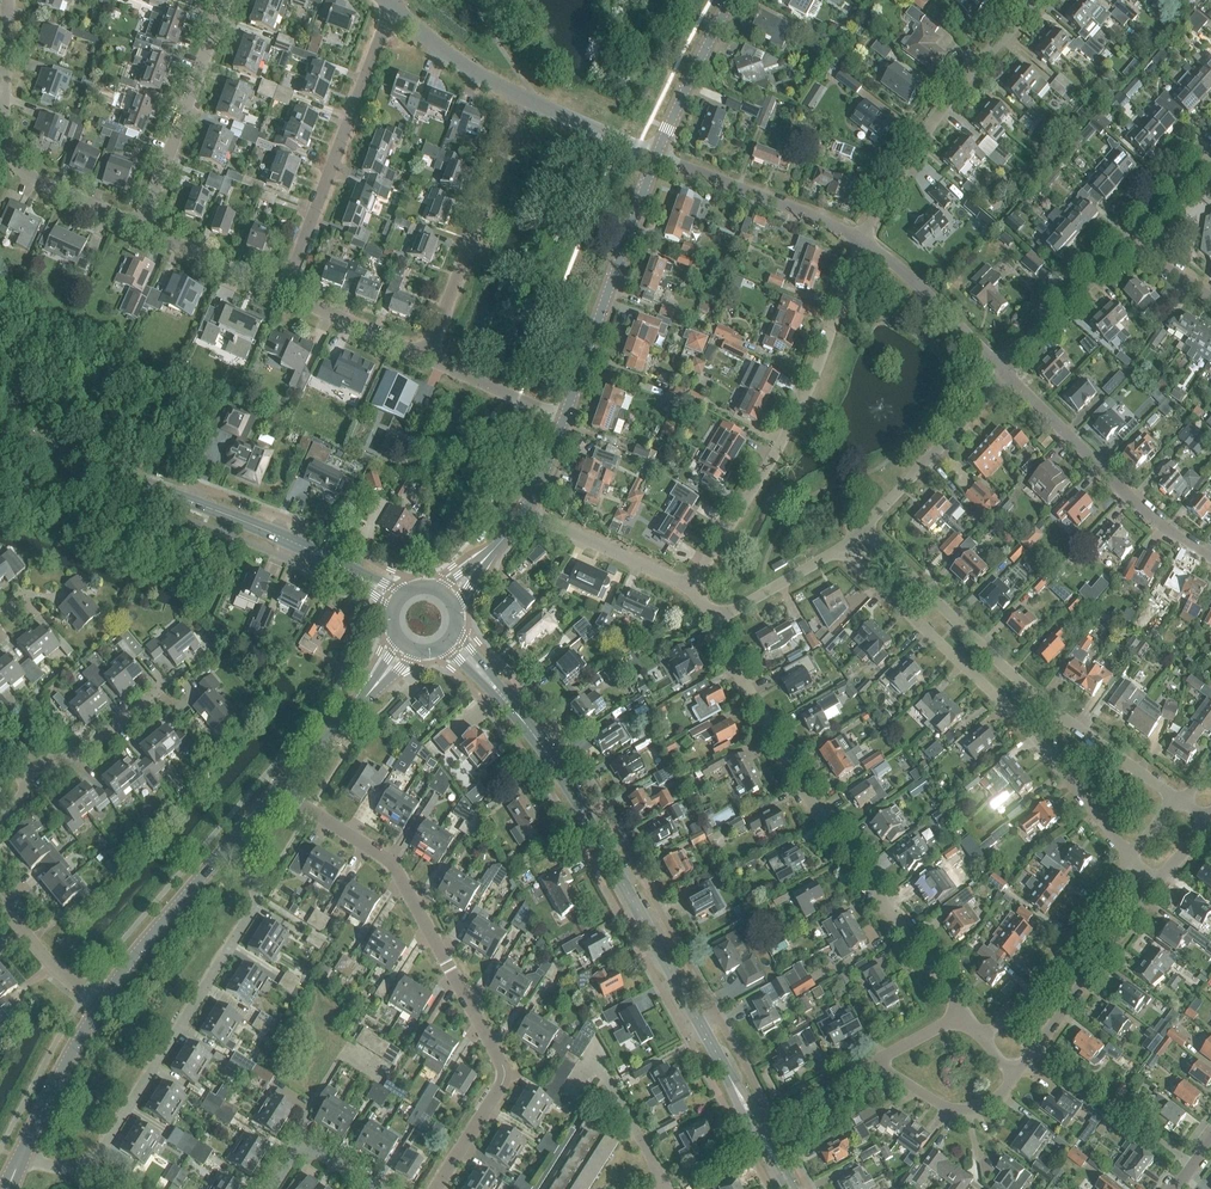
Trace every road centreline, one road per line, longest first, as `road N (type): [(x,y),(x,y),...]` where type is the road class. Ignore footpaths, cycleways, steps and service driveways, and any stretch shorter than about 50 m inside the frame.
road 1 (tertiary): [(757,1125),(538,736),(449,639)]
road 2 (residential): [(436,1188),(498,1082),(489,1040),(391,867),(278,789)]
road 3 (residential): [(960,1012),(798,780),(714,624)]
road 4 (residential): [(18,1167),(74,1171),(101,1155),(254,914),(254,879),(238,835)]
road 5 (tertiary): [(401,599),(248,525),(0,434)]
road 6 (residential): [(1127,861),(1034,740),(846,551)]
road 7 (residential): [(1174,807),(1033,694),(869,533)]
road 8 (residential): [(692,590),(817,371),(827,306),(859,233)]
road 9 (residential): [(141,229),(30,178),(13,161),(2,120),(5,0)]
road 10 (residential): [(284,293),(390,8)]
road 11 (residential): [(859,233),(941,110),(1033,0)]
road 12 (tertiary): [(560,430),(655,156)]
road 13 (residential): [(1210,558),(1125,499),(1004,375)]
road 14 (residential): [(426,358),(525,100)]
road 15 (residential): [(141,229),(225,0)]
road 16 (residential): [(1015,1077),(1153,888)]
road 17 (residential): [(984,1039),(1127,861)]
road 18 (tertiary): [(97,1010),(238,835)]
road 19 (residential): [(859,233),(655,156)]
road 20 (residential): [(869,533),(1004,375)]
road 21 (residential): [(1004,375),(859,233)]
road 22 (tertiary): [(278,789),(402,643)]
road 23 (residential): [(692,590),(521,515)]
road 24 (residential): [(16,784),(80,756),(161,682)]
road 25 (residential): [(1004,375),(1129,250)]
road 26 (tertiary): [(18,1167),(97,1010)]
road 27 (tertiary): [(655,156),(732,0)]
road 28 (residential): [(1015,1077),(990,1105),(960,1116),(936,1113),(872,1068)]
road 29 (residential): [(525,100),(434,47),(390,8)]
road 30 (residential): [(284,293),(141,229)]
road 31 (residential): [(426,358),(284,293)]
road 32 (residential): [(560,430),(426,358)]
road 33 (residential): [(714,624),(846,551)]
road 34 (residential): [(655,156),(525,100)]
road 35 (residential): [(97,1010),(56,980),(0,910)]
road 36 (residential): [(272,1188),(303,1149),(374,1188)]
road 37 (residential): [(757,1125),(872,1068)]

